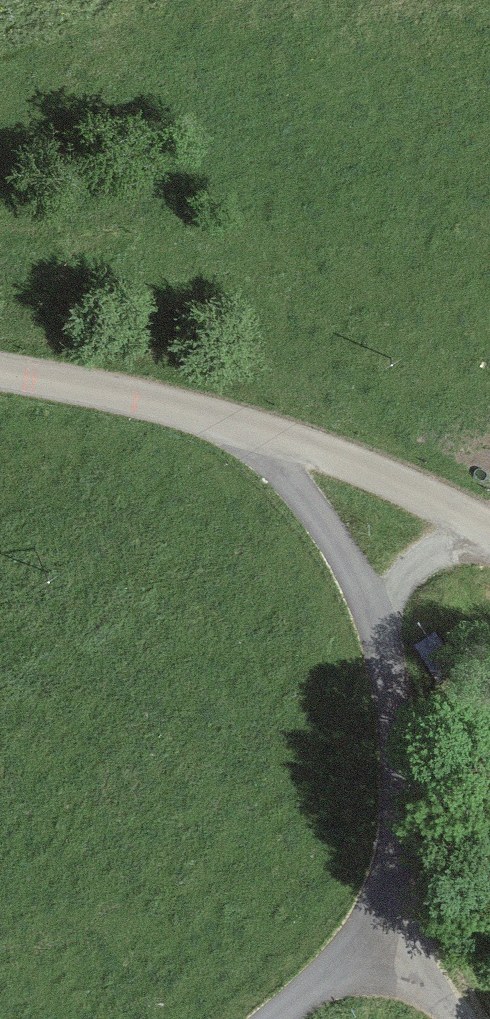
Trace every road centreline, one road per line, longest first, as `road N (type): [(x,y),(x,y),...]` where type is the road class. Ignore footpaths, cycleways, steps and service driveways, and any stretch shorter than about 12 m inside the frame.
road 1 (tertiary): [(0,379),(161,410),(263,442)]
road 2 (tertiary): [(389,924),(390,661)]
road 3 (tertiary): [(390,661),(359,571),(319,506),(263,442)]
road 4 (tertiary): [(263,442),(487,533)]
road 5 (tertiary): [(390,661),(399,591),(424,559),(487,533)]
road 6 (tertiary): [(282,1018),(389,924)]

